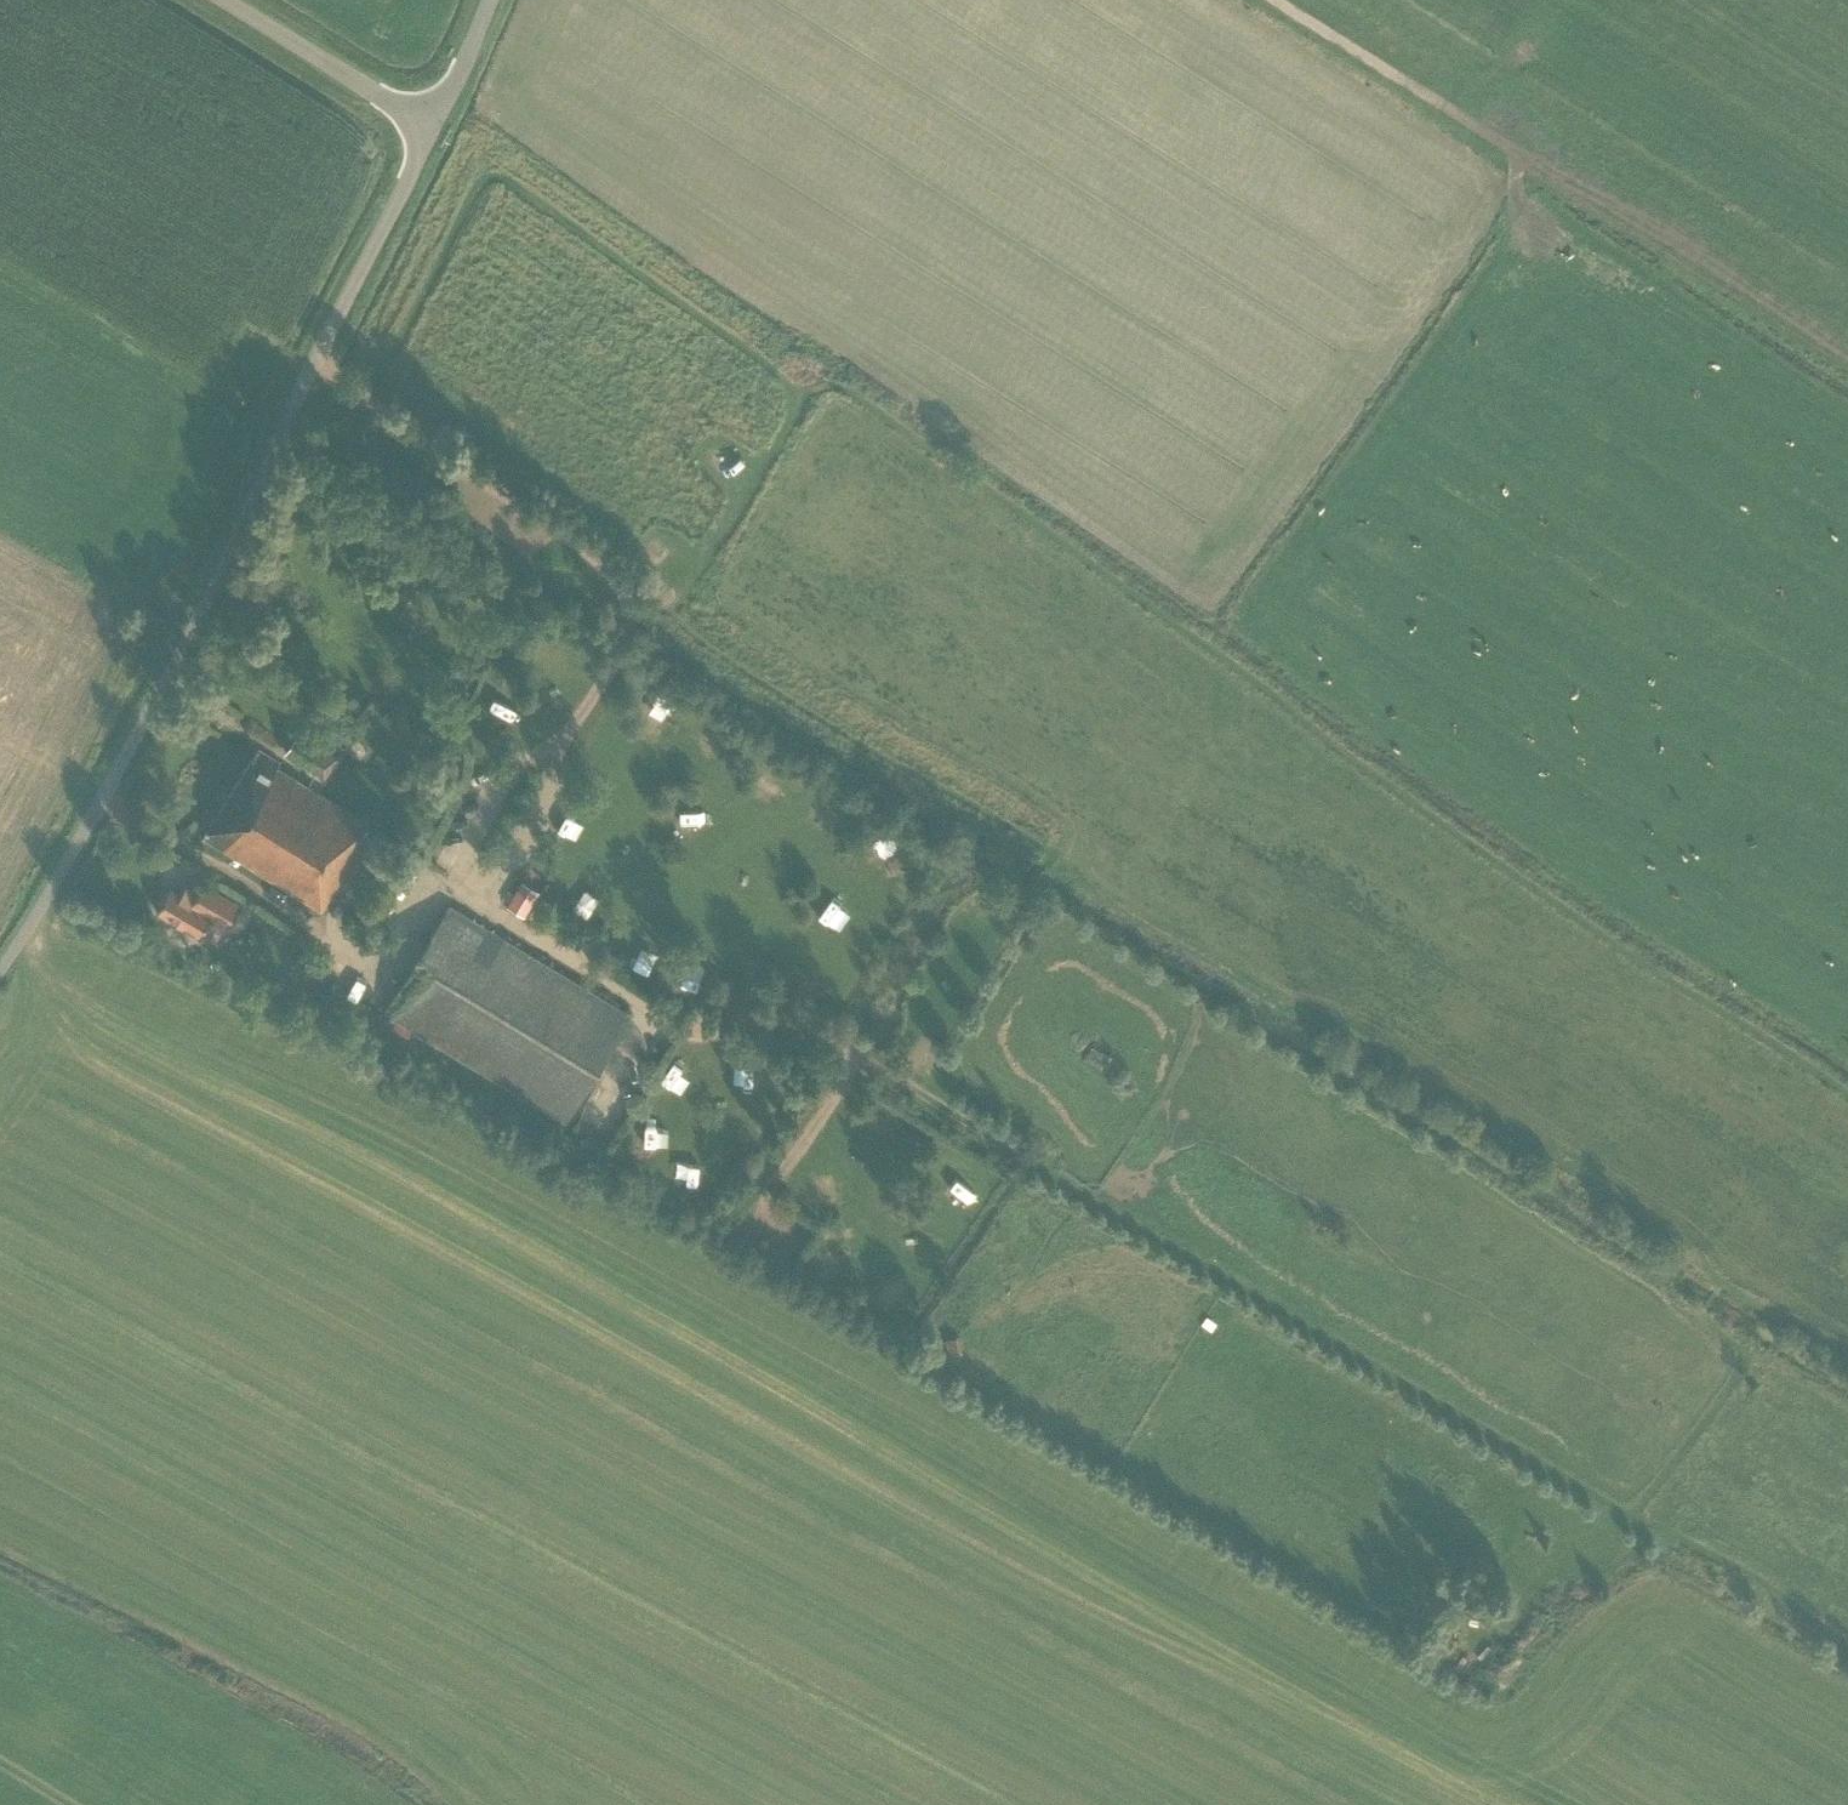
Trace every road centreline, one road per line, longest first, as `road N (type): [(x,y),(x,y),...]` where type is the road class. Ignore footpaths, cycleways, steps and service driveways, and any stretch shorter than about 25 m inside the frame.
road 1 (unclassified): [(0,972),(162,691),(428,134)]
road 2 (track): [(1024,1159),(1157,1227),(1636,1518)]
road 3 (unclassified): [(428,134),(213,0)]
road 4 (unclassified): [(428,134),(494,0)]
road 5 (track): [(1594,1489),(1607,1526),(1537,1602)]

